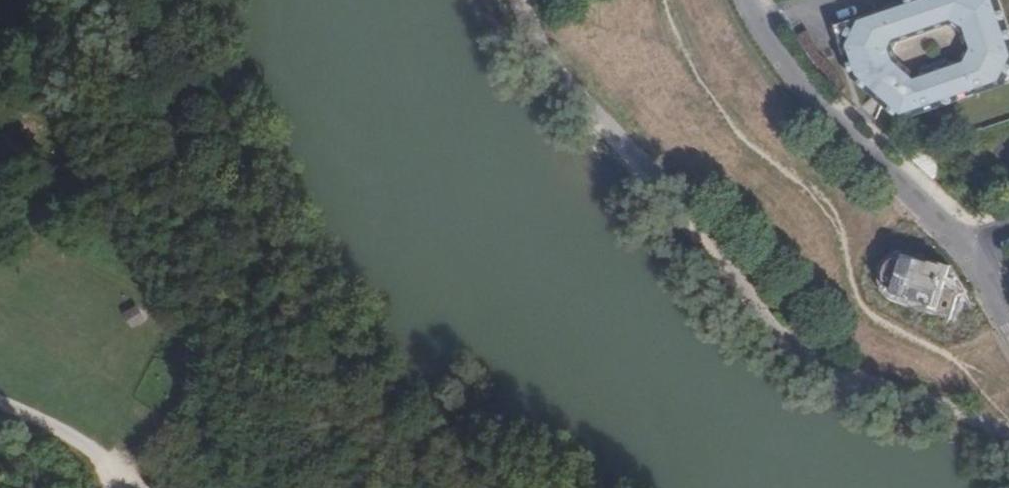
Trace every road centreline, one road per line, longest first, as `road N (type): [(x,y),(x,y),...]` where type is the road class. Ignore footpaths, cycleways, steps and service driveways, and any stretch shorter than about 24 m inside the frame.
road 1 (residential): [(968,247),(806,94),(745,0)]
road 2 (track): [(124,470),(0,405)]

